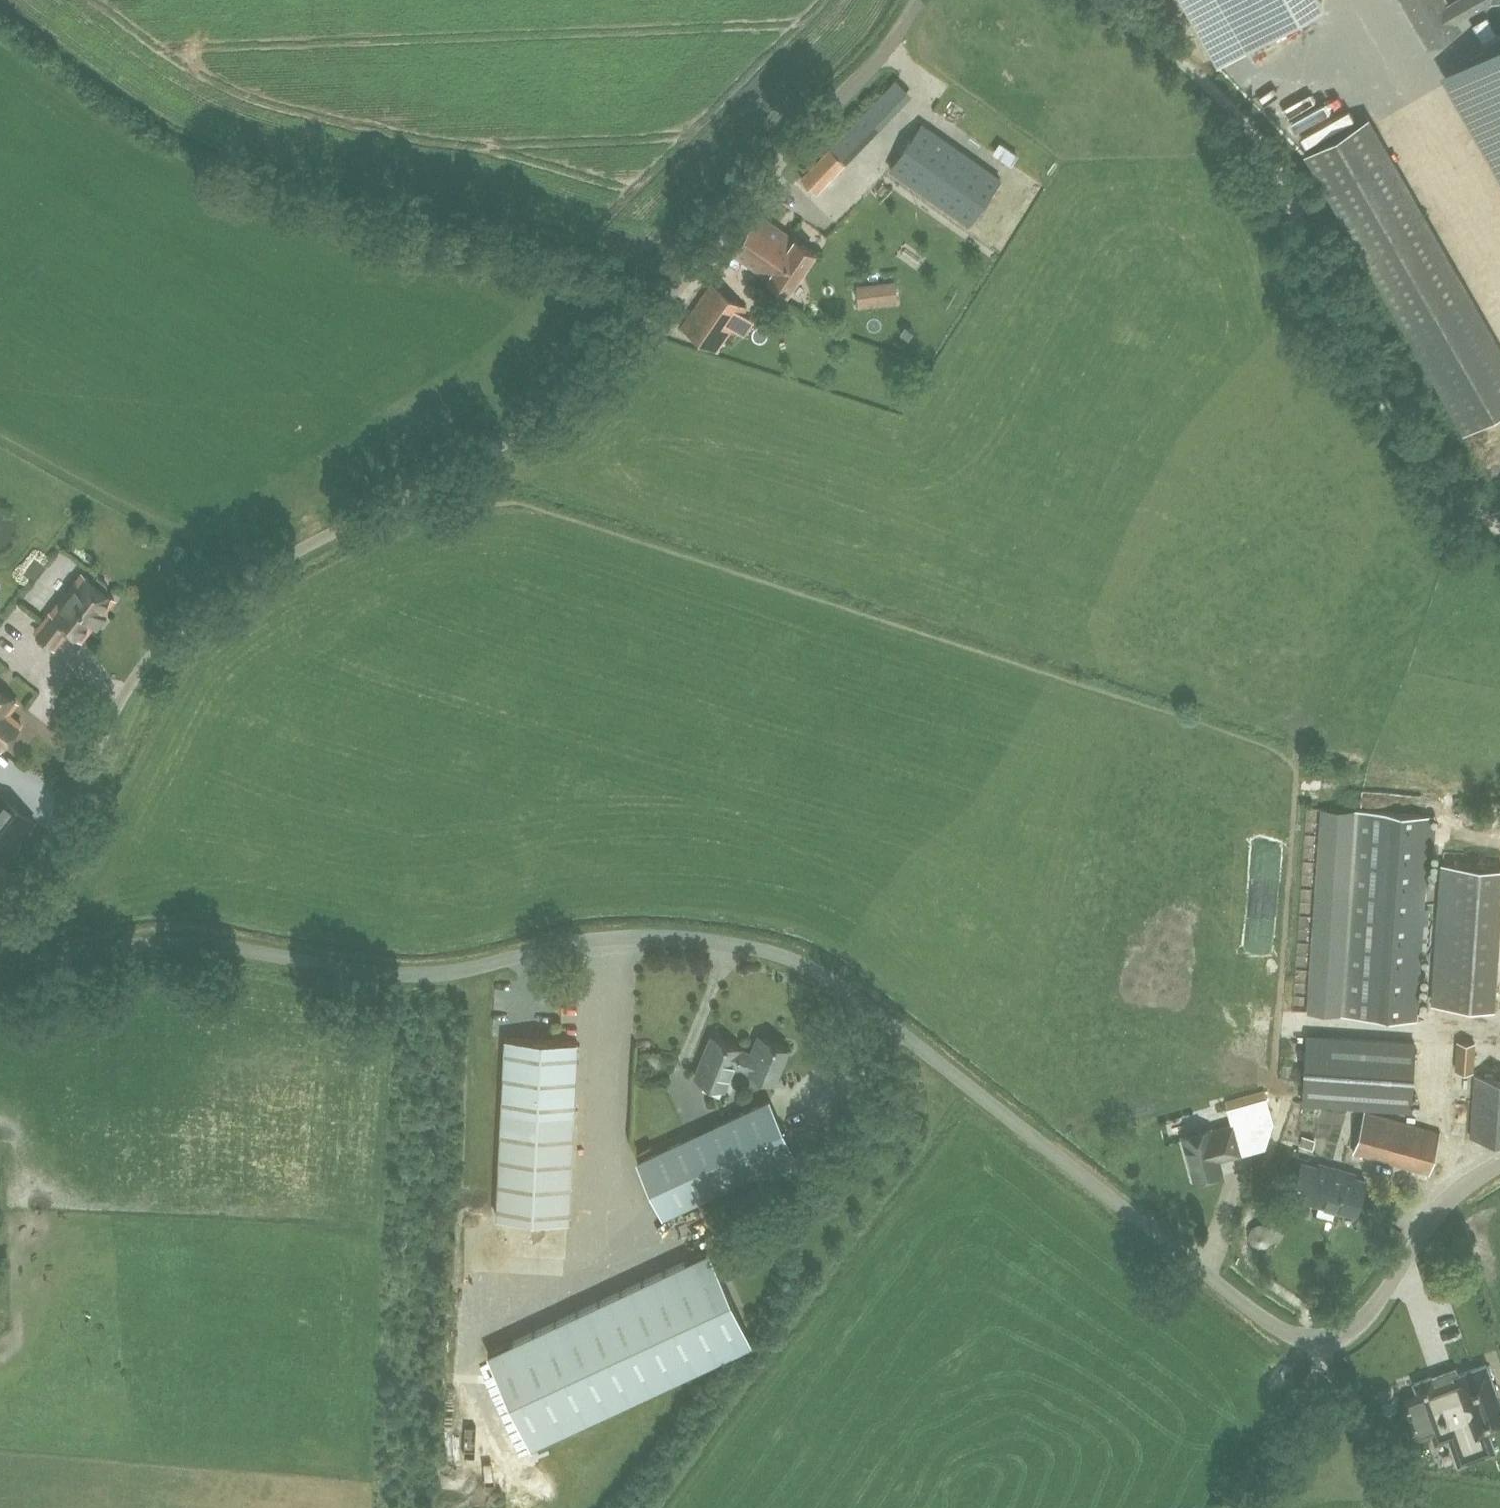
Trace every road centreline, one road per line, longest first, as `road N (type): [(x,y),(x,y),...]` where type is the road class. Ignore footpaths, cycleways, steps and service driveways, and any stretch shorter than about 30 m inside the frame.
road 1 (unclassified): [(1499,1163),(1433,1220),(1361,1323),(1324,1340),(1267,1322),(835,983),(788,957),(659,938),(599,939),(404,976),(161,945),(0,963)]
road 2 (unclassified): [(0,915),(57,838),(133,682),(160,647),(271,567),(545,419),(665,313),(778,169)]
road 3 (track): [(1499,530),(1439,476),(1395,417),(1269,160),(1203,83),(1102,0)]
road 4 (track): [(918,0),(881,57),(778,169)]

